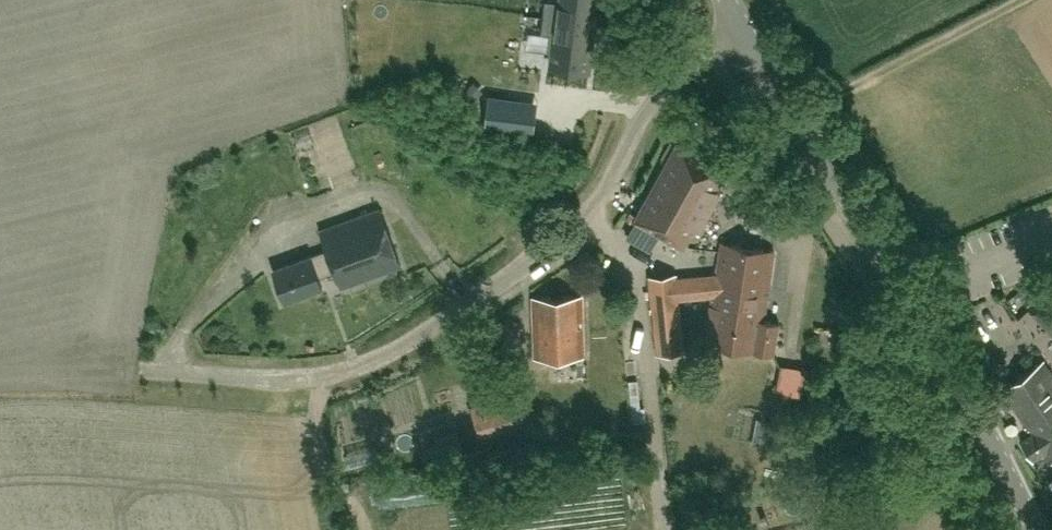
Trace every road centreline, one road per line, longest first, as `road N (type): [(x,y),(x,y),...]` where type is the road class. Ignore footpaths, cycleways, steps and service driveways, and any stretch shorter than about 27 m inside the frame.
road 1 (unclassified): [(170,384),(342,386),(424,341),(562,246),(673,88),(749,35)]
road 2 (tertiary): [(1041,529),(1003,448),(749,35)]

